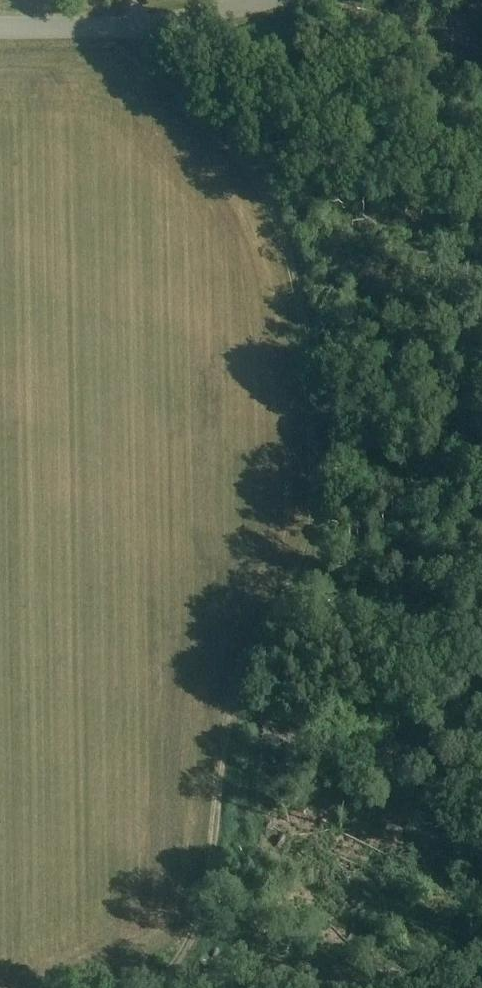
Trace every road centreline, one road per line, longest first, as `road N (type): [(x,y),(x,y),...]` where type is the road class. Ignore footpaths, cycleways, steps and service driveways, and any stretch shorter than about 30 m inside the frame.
road 1 (track): [(227,735),(253,651),(300,584),(316,525),(302,293),(273,204),(155,65),(146,27)]
road 2 (track): [(147,987),(172,971),(199,927),(227,735)]
road 3 (unclassified): [(266,0),(146,27),(0,28)]

